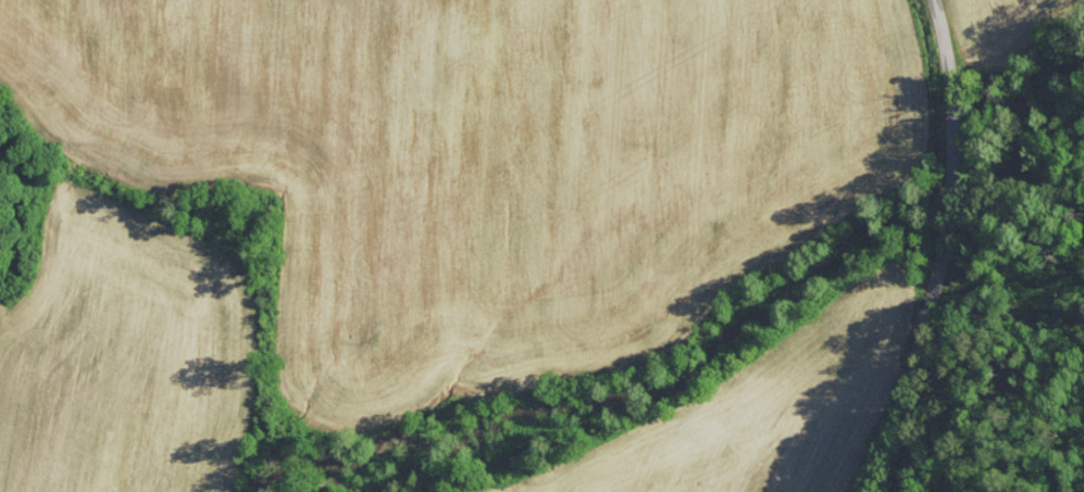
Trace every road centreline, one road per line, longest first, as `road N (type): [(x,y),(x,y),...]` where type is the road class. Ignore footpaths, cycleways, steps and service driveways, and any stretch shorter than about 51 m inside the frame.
road 1 (residential): [(863,491),(926,331),(951,187),(952,91),(932,0)]

